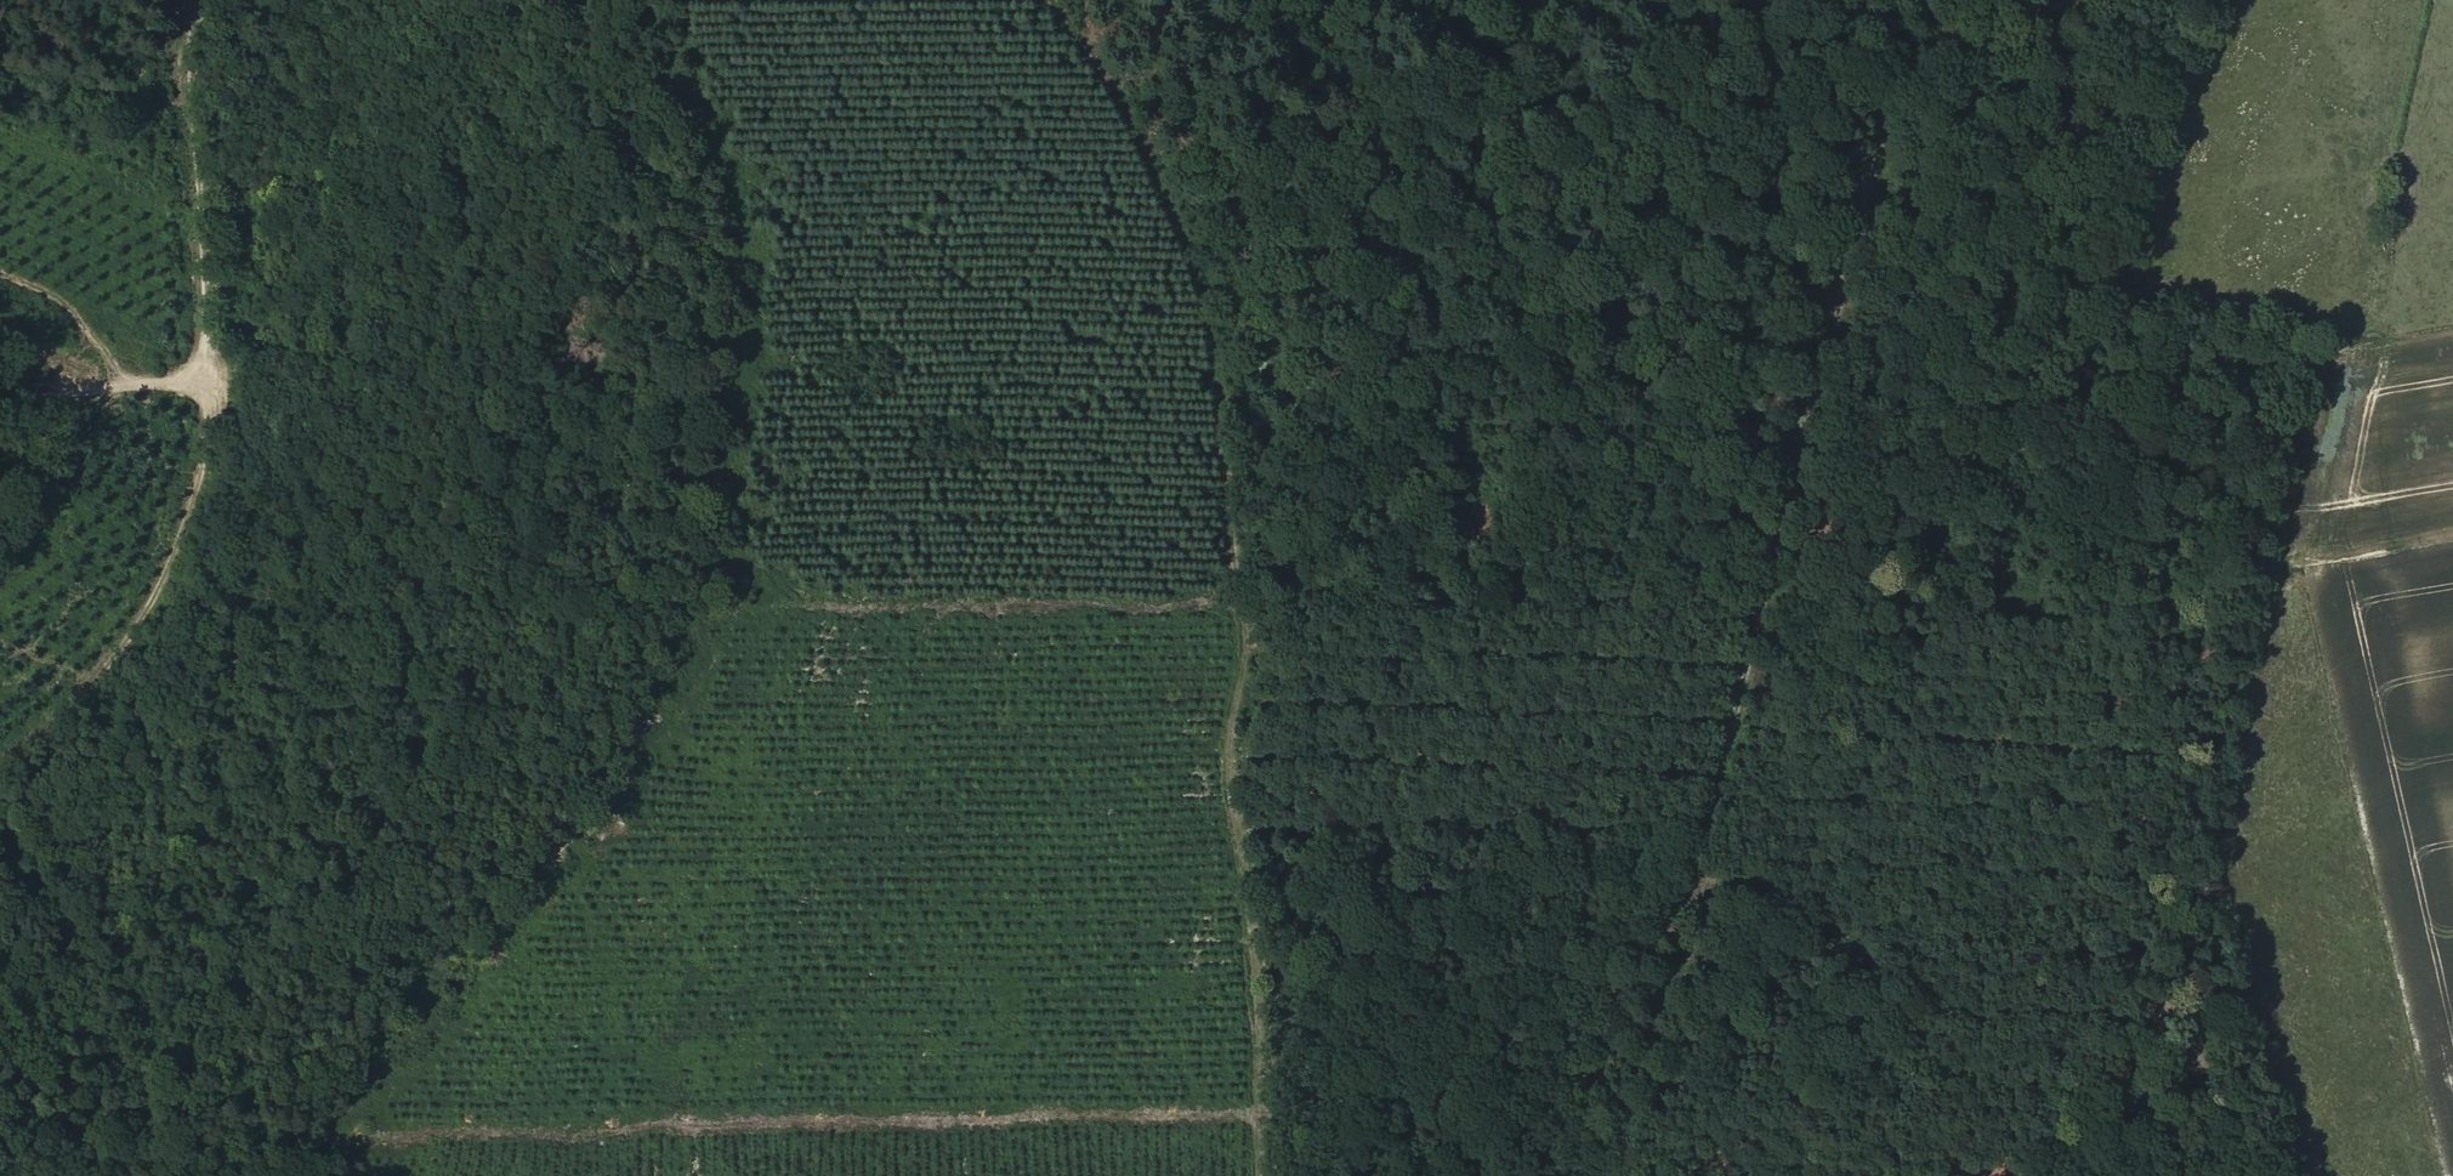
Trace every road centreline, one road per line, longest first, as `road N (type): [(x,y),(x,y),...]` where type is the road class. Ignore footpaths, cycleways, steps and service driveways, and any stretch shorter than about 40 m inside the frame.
road 1 (track): [(1886,167),(1615,1175)]
road 2 (track): [(0,406),(207,377),(176,34),(180,0)]
road 3 (track): [(207,377),(206,456),(185,544),(137,635),(49,732),(0,767)]

